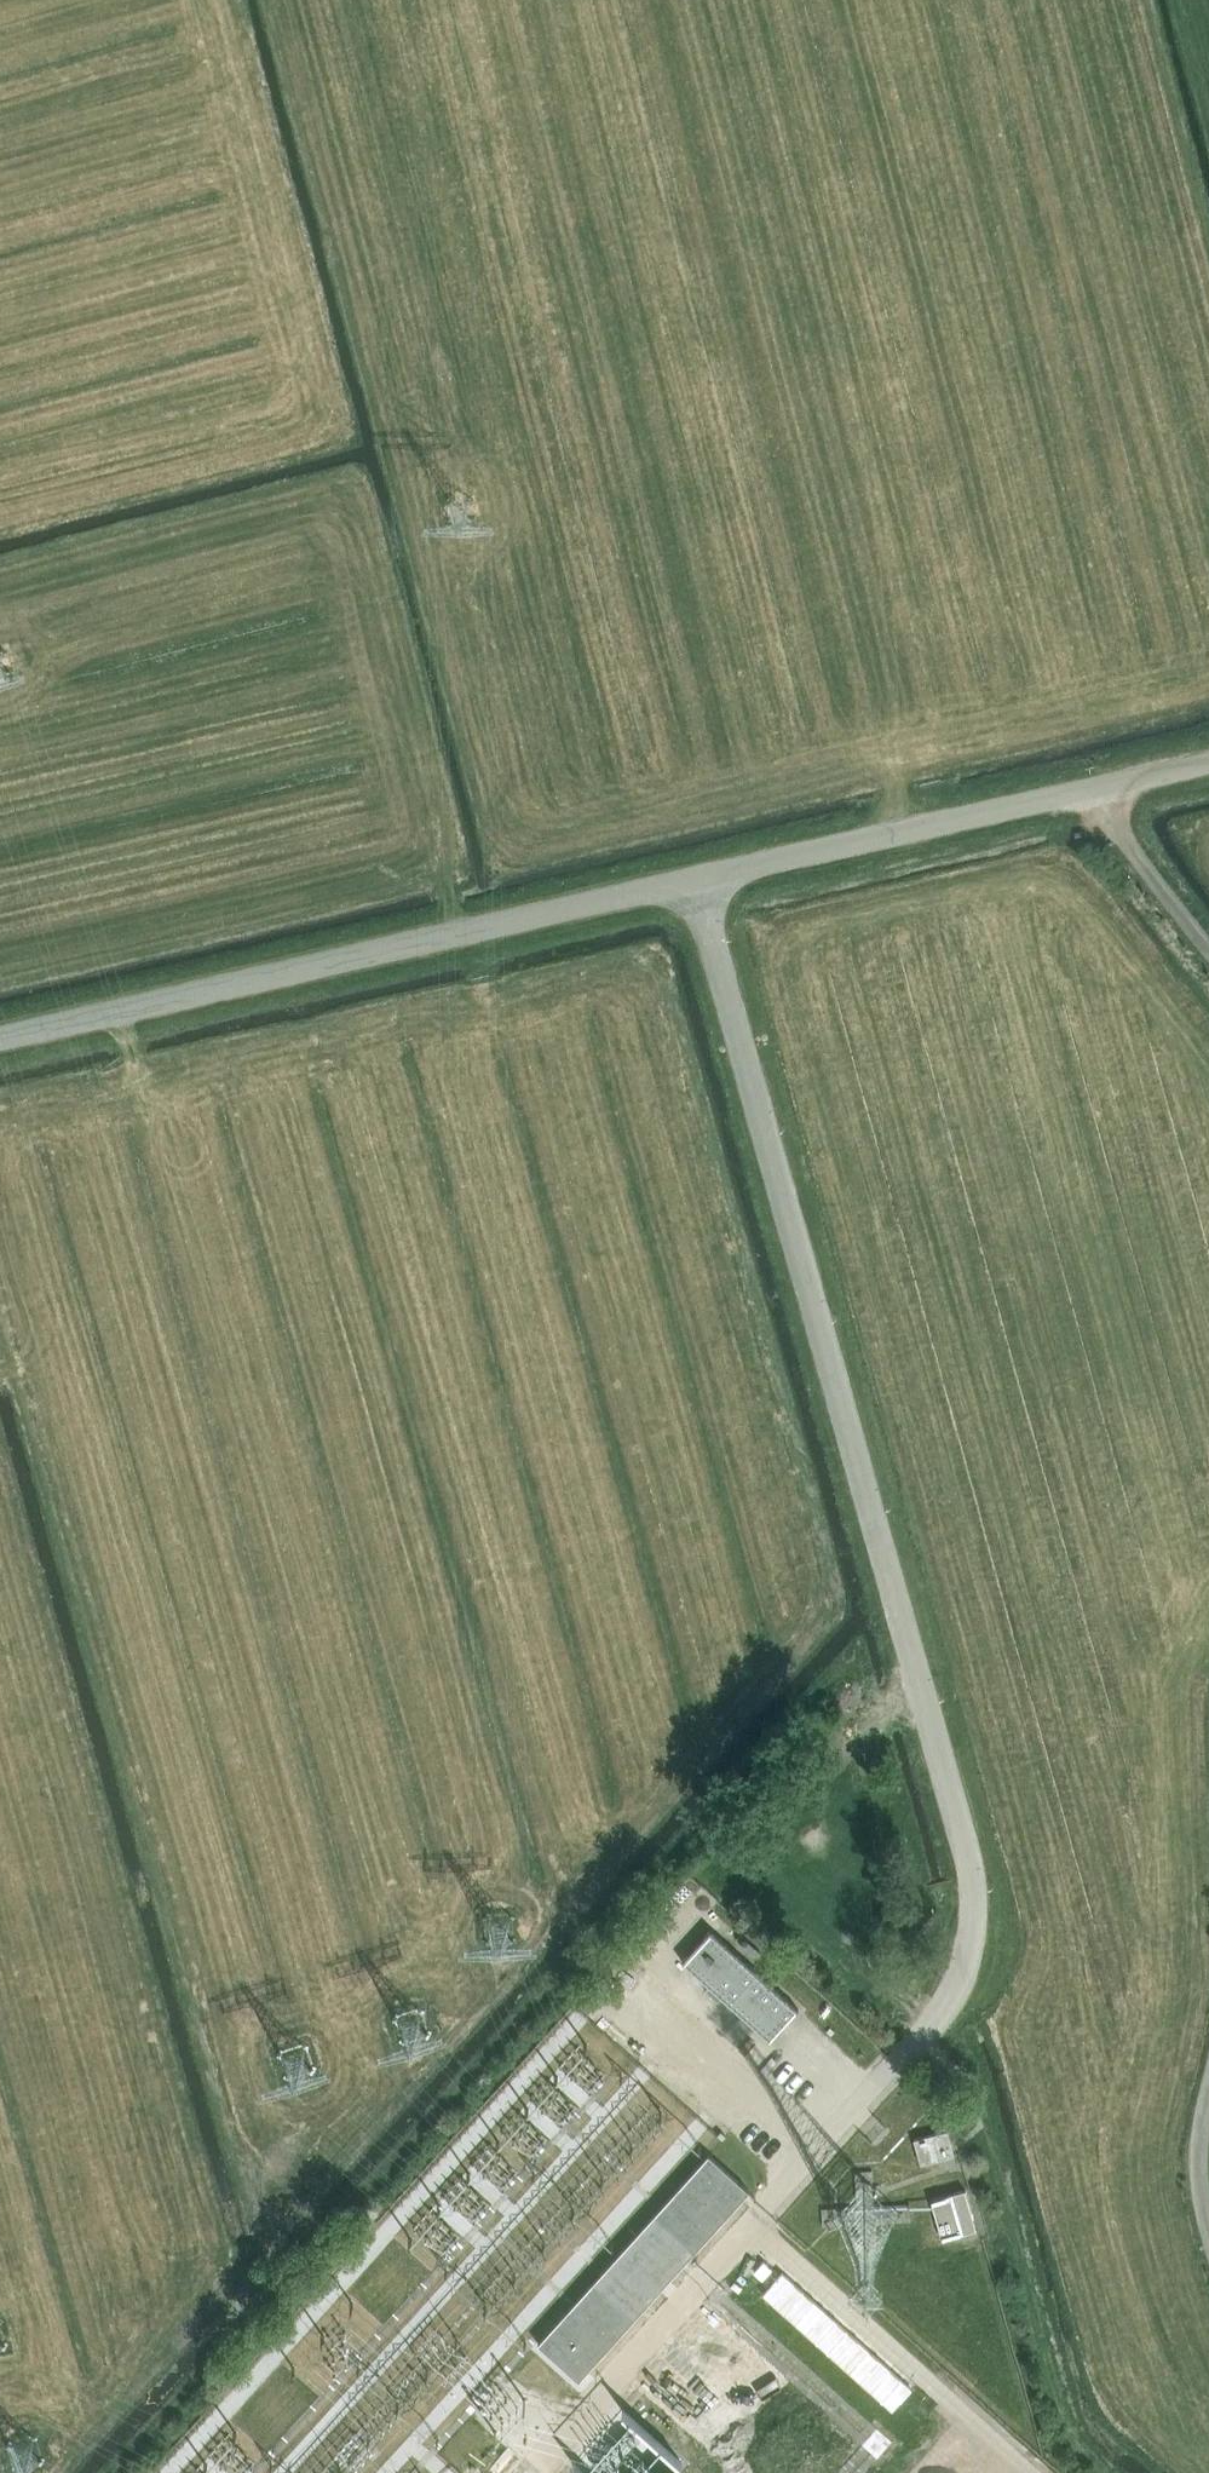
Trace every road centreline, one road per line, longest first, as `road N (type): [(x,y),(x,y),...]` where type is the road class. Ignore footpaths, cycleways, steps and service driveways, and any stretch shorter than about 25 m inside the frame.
road 1 (tertiary): [(0,1038),(1208,760)]

